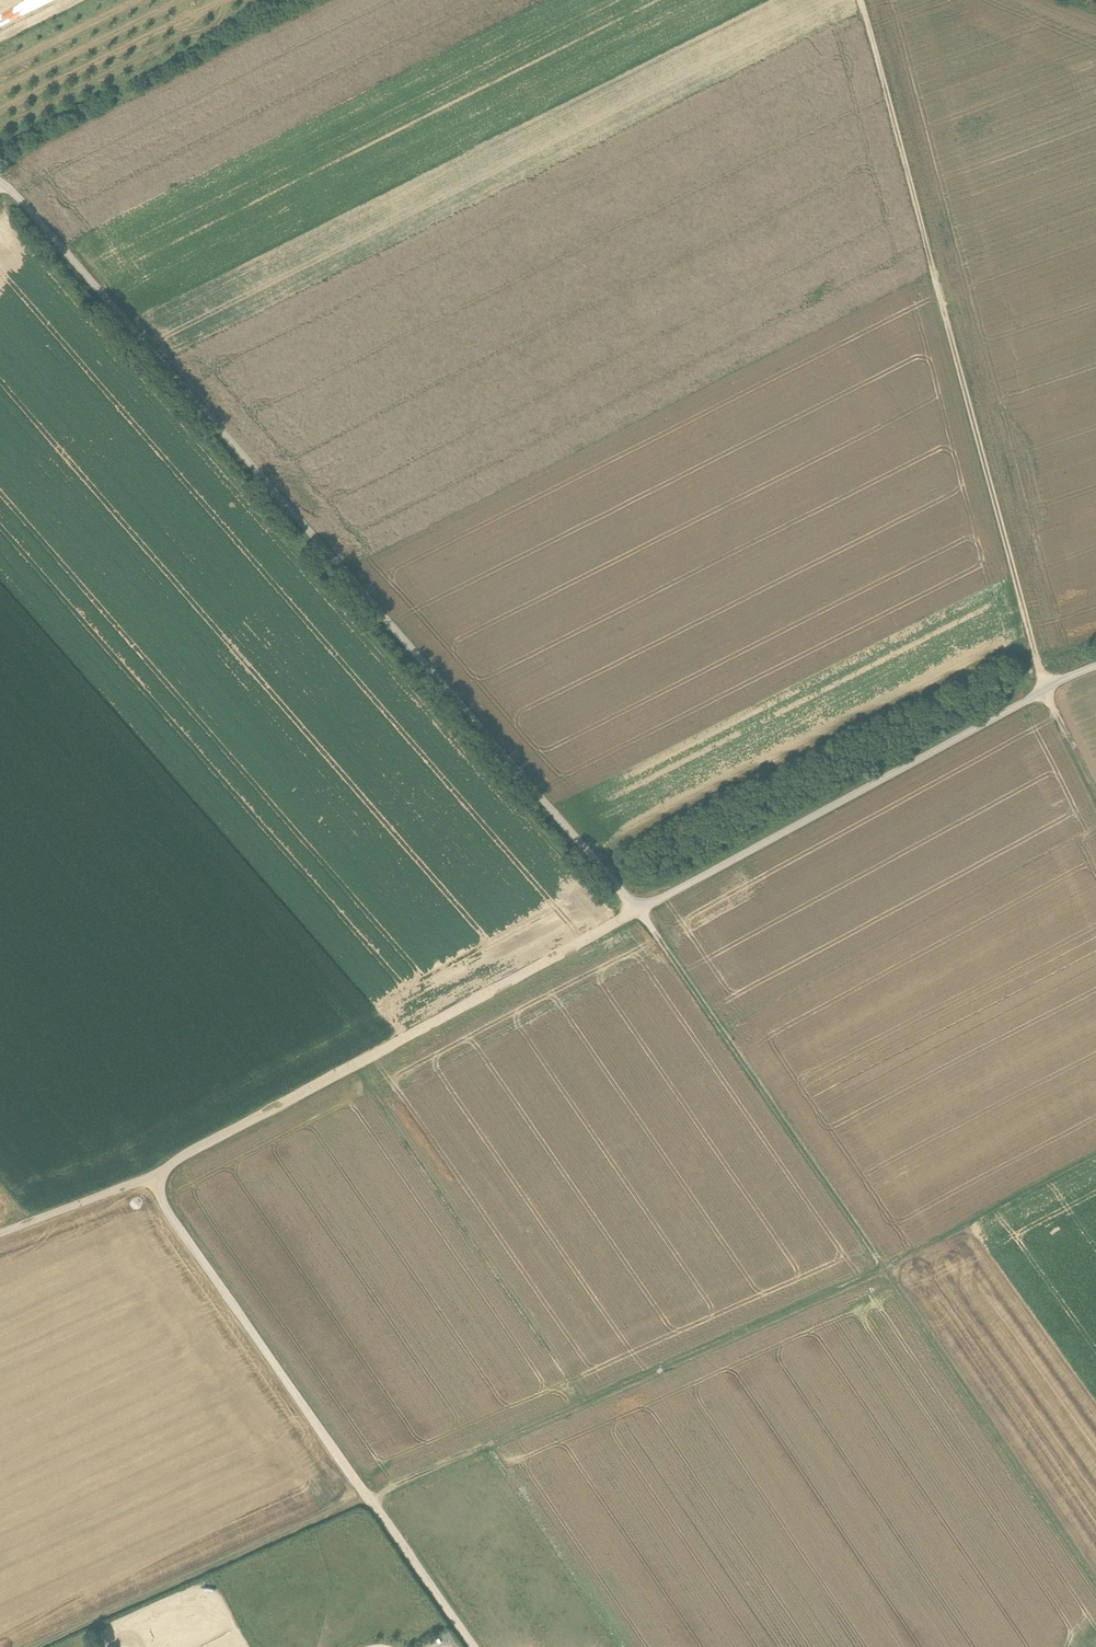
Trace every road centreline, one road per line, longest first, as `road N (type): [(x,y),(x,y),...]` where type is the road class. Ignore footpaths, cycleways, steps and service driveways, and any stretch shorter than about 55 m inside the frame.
road 1 (track): [(1095,1156),(885,1268),(36,1646)]
road 2 (track): [(4,184),(640,912)]
road 3 (track): [(1095,1579),(640,912)]
road 4 (track): [(1044,694),(860,0)]
road 5 (track): [(146,1180),(472,1646)]
road 6 (track): [(146,1180),(640,912)]
road 7 (track): [(640,912),(1095,673)]
road 8 (track): [(0,1237),(146,1180)]

